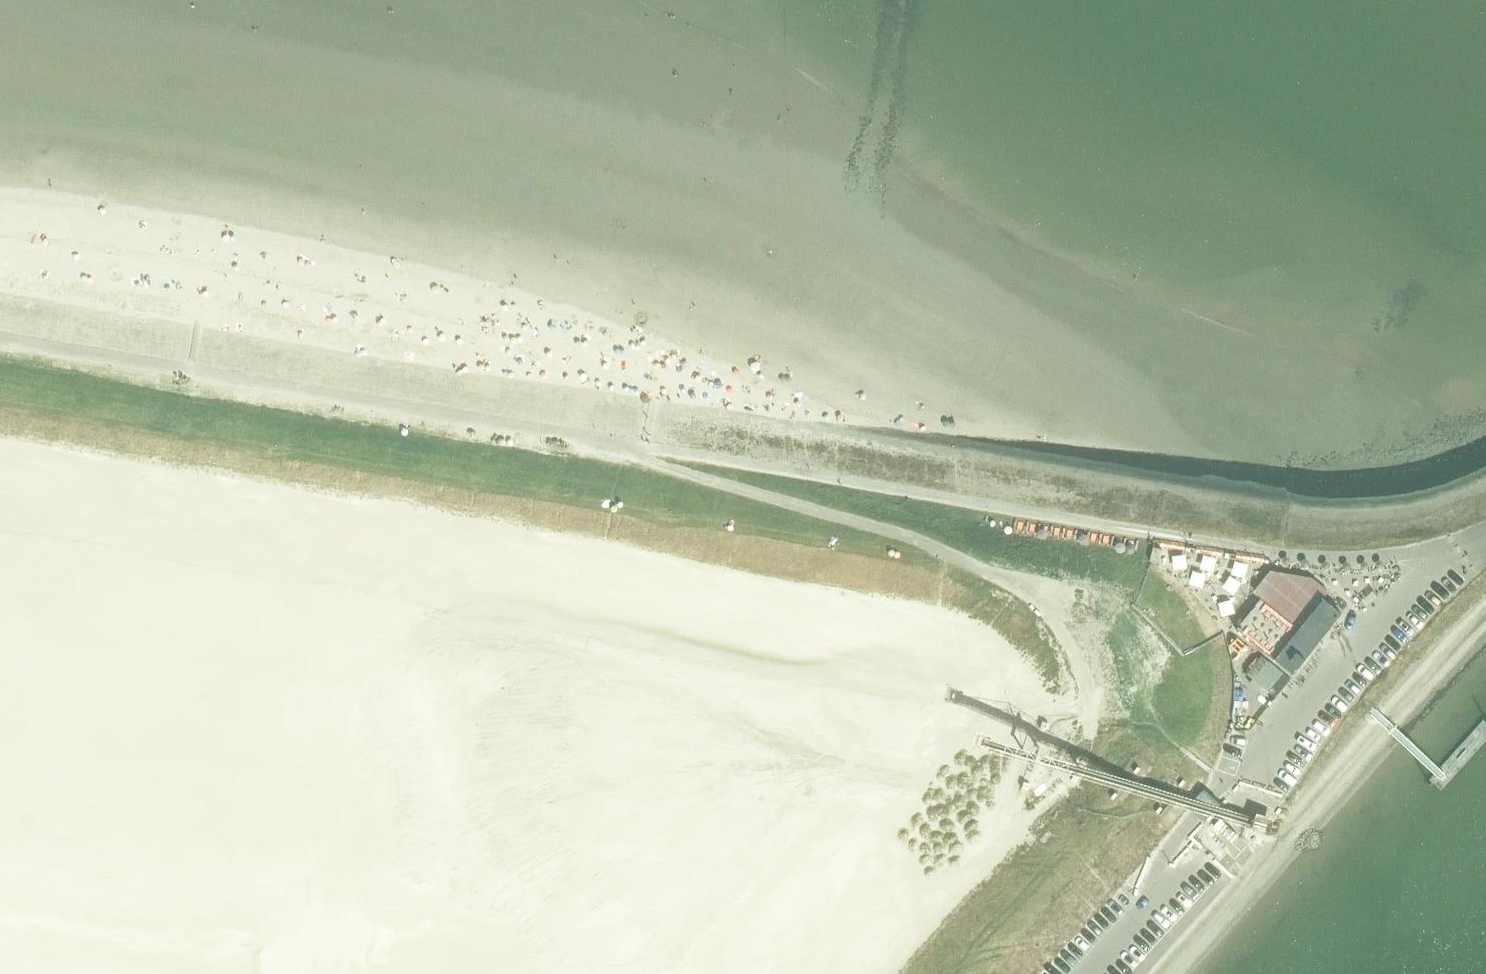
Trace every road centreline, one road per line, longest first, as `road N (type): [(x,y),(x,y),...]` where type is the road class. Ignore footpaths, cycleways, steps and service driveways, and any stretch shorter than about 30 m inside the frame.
road 1 (unclassified): [(1085,973),(1244,802),(1306,715),(1441,558)]

